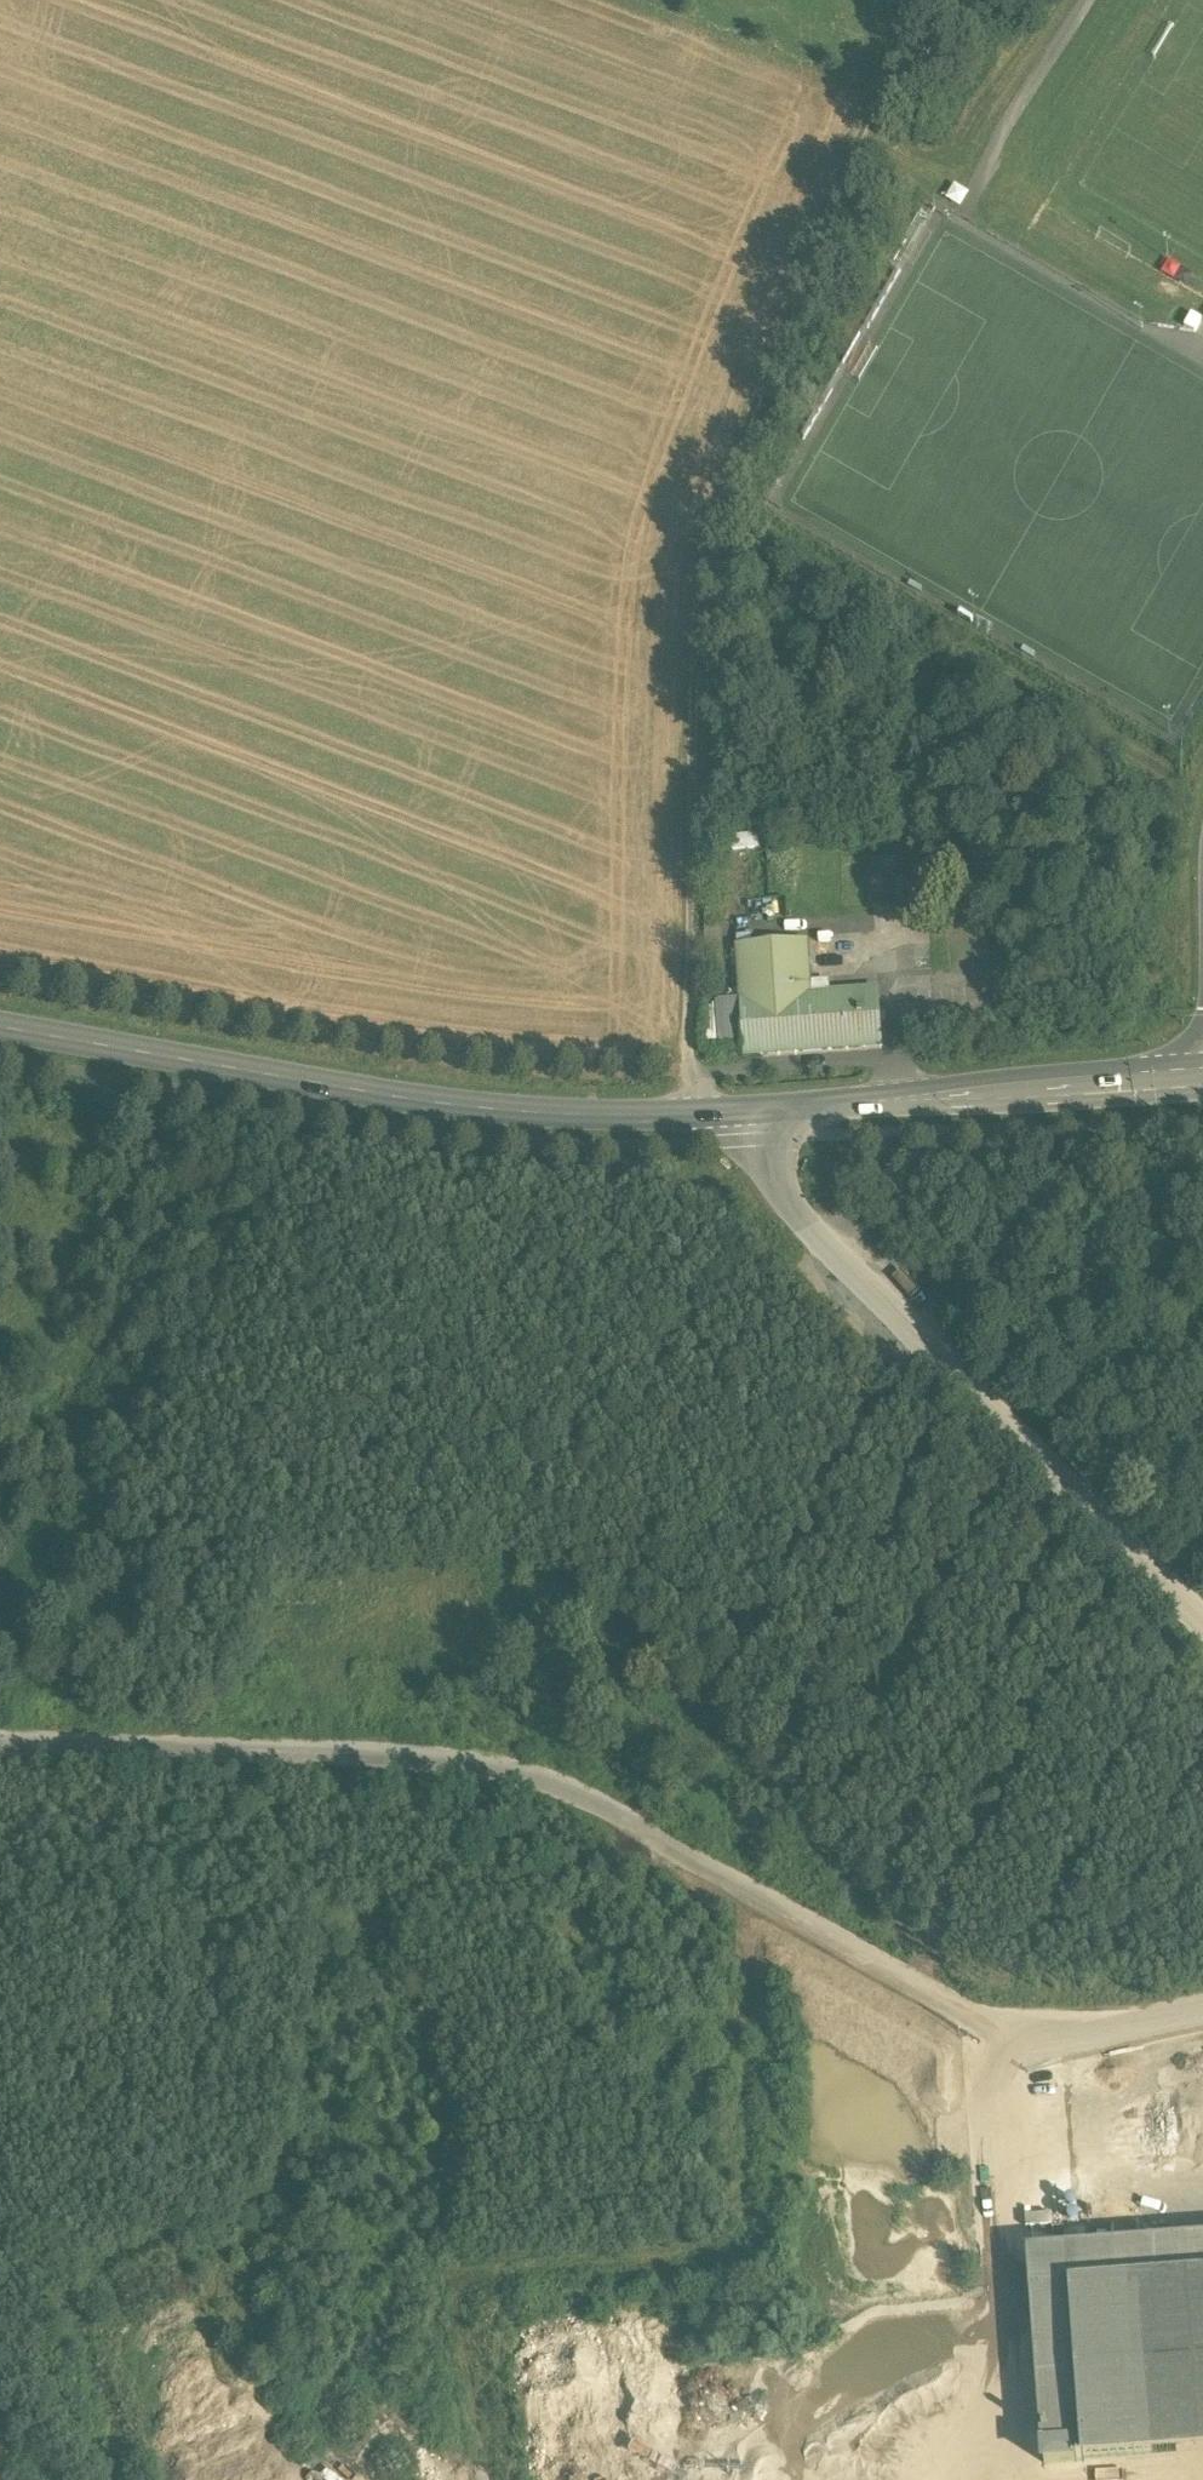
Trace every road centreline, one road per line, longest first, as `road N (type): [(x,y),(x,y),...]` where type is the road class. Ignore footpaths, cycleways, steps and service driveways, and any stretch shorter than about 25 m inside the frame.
road 1 (track): [(0,1750),(429,1767),(535,1786),(599,1808),(943,2001),(1037,2036),(1087,2037),(1202,2012)]
road 2 (tertiary): [(0,1030),(351,1093),(582,1118),(766,1115),(1202,1078)]
road 3 (track): [(693,1117),(688,1041),(704,581),(886,63),(920,0)]
road 4 (track): [(1202,1619),(806,1221),(777,1171),(766,1115)]
road 5 (track): [(1008,2025),(989,2114),(1015,2479)]

